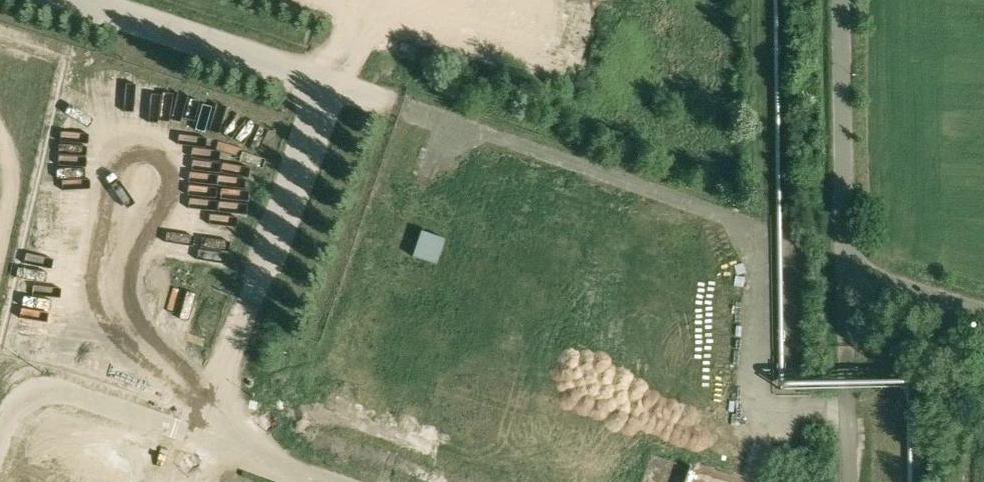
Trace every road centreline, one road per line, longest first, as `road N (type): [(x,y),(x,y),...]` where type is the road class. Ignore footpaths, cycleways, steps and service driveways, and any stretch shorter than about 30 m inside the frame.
road 1 (unclassified): [(983,310),(842,269),(839,0)]

